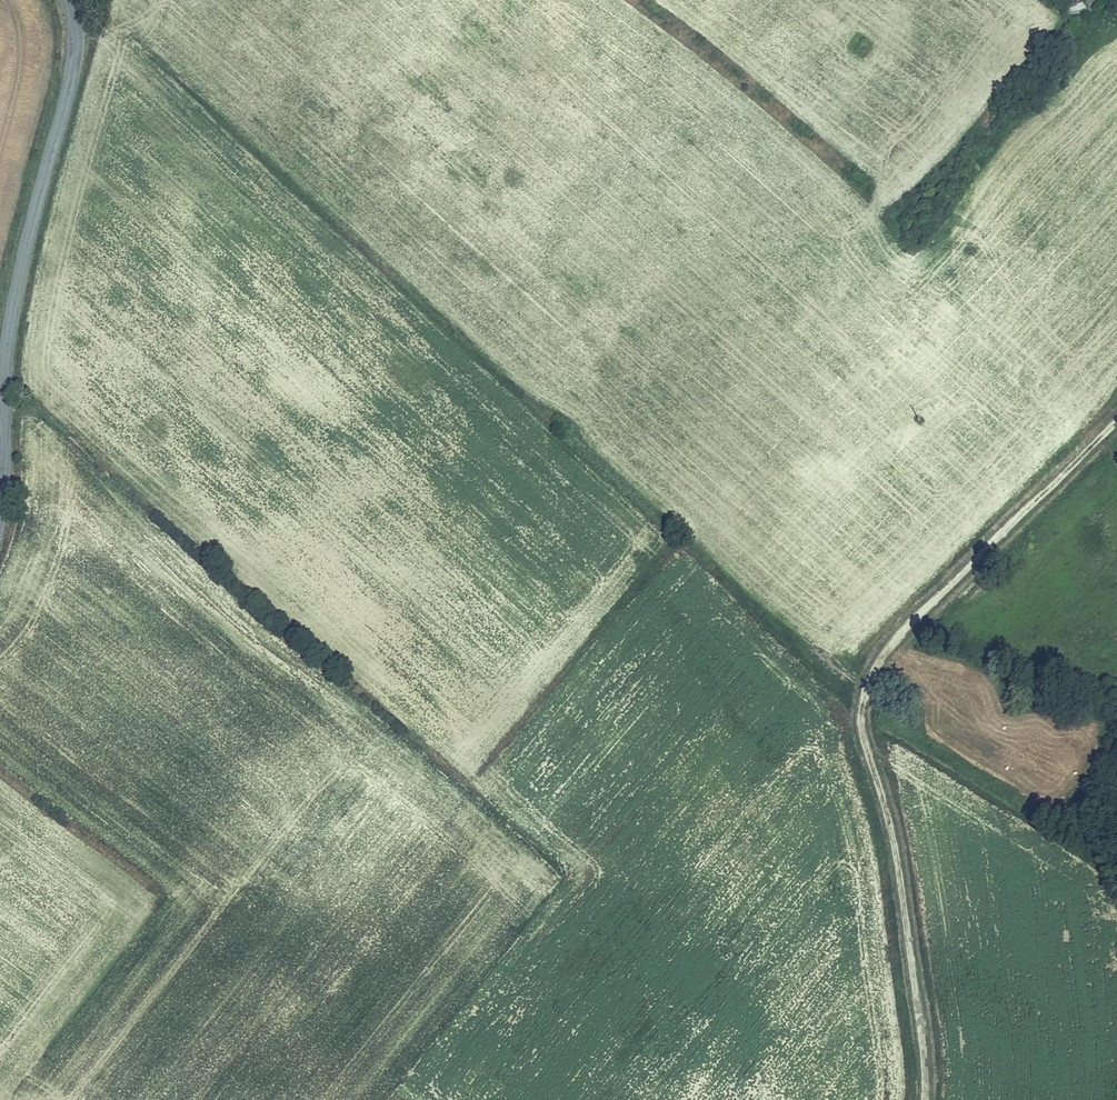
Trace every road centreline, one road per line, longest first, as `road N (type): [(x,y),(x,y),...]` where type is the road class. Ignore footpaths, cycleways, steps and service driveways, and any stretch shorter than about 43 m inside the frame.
road 1 (track): [(1116,422),(903,630),(881,657),(861,706),(897,856),(922,1099)]
road 2 (tertiary): [(68,0),(72,66),(11,316),(0,512)]

